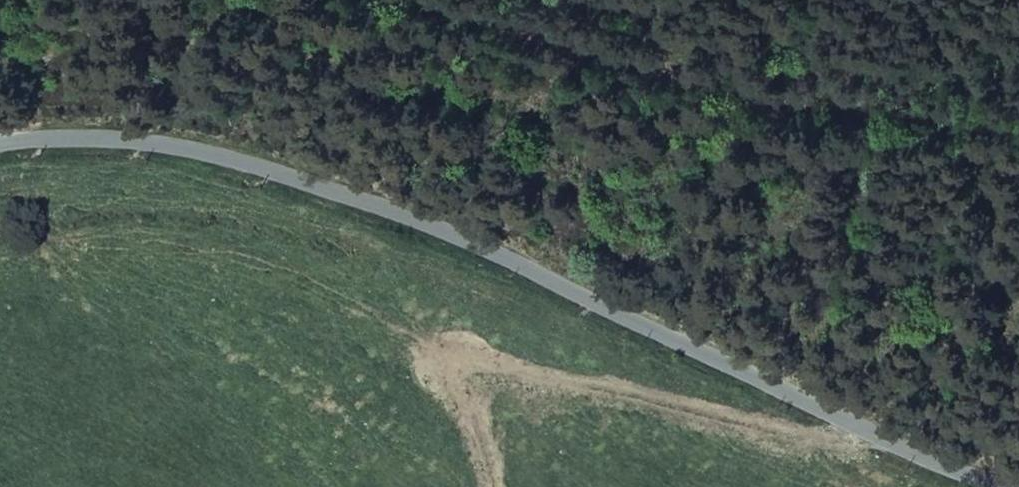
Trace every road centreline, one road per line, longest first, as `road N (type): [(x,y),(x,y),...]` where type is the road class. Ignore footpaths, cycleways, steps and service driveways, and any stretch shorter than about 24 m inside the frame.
road 1 (unclassified): [(0,145),(104,140),(223,155),(636,321),(947,473),(1012,486)]
road 2 (track): [(379,0),(664,89),(1018,146)]

